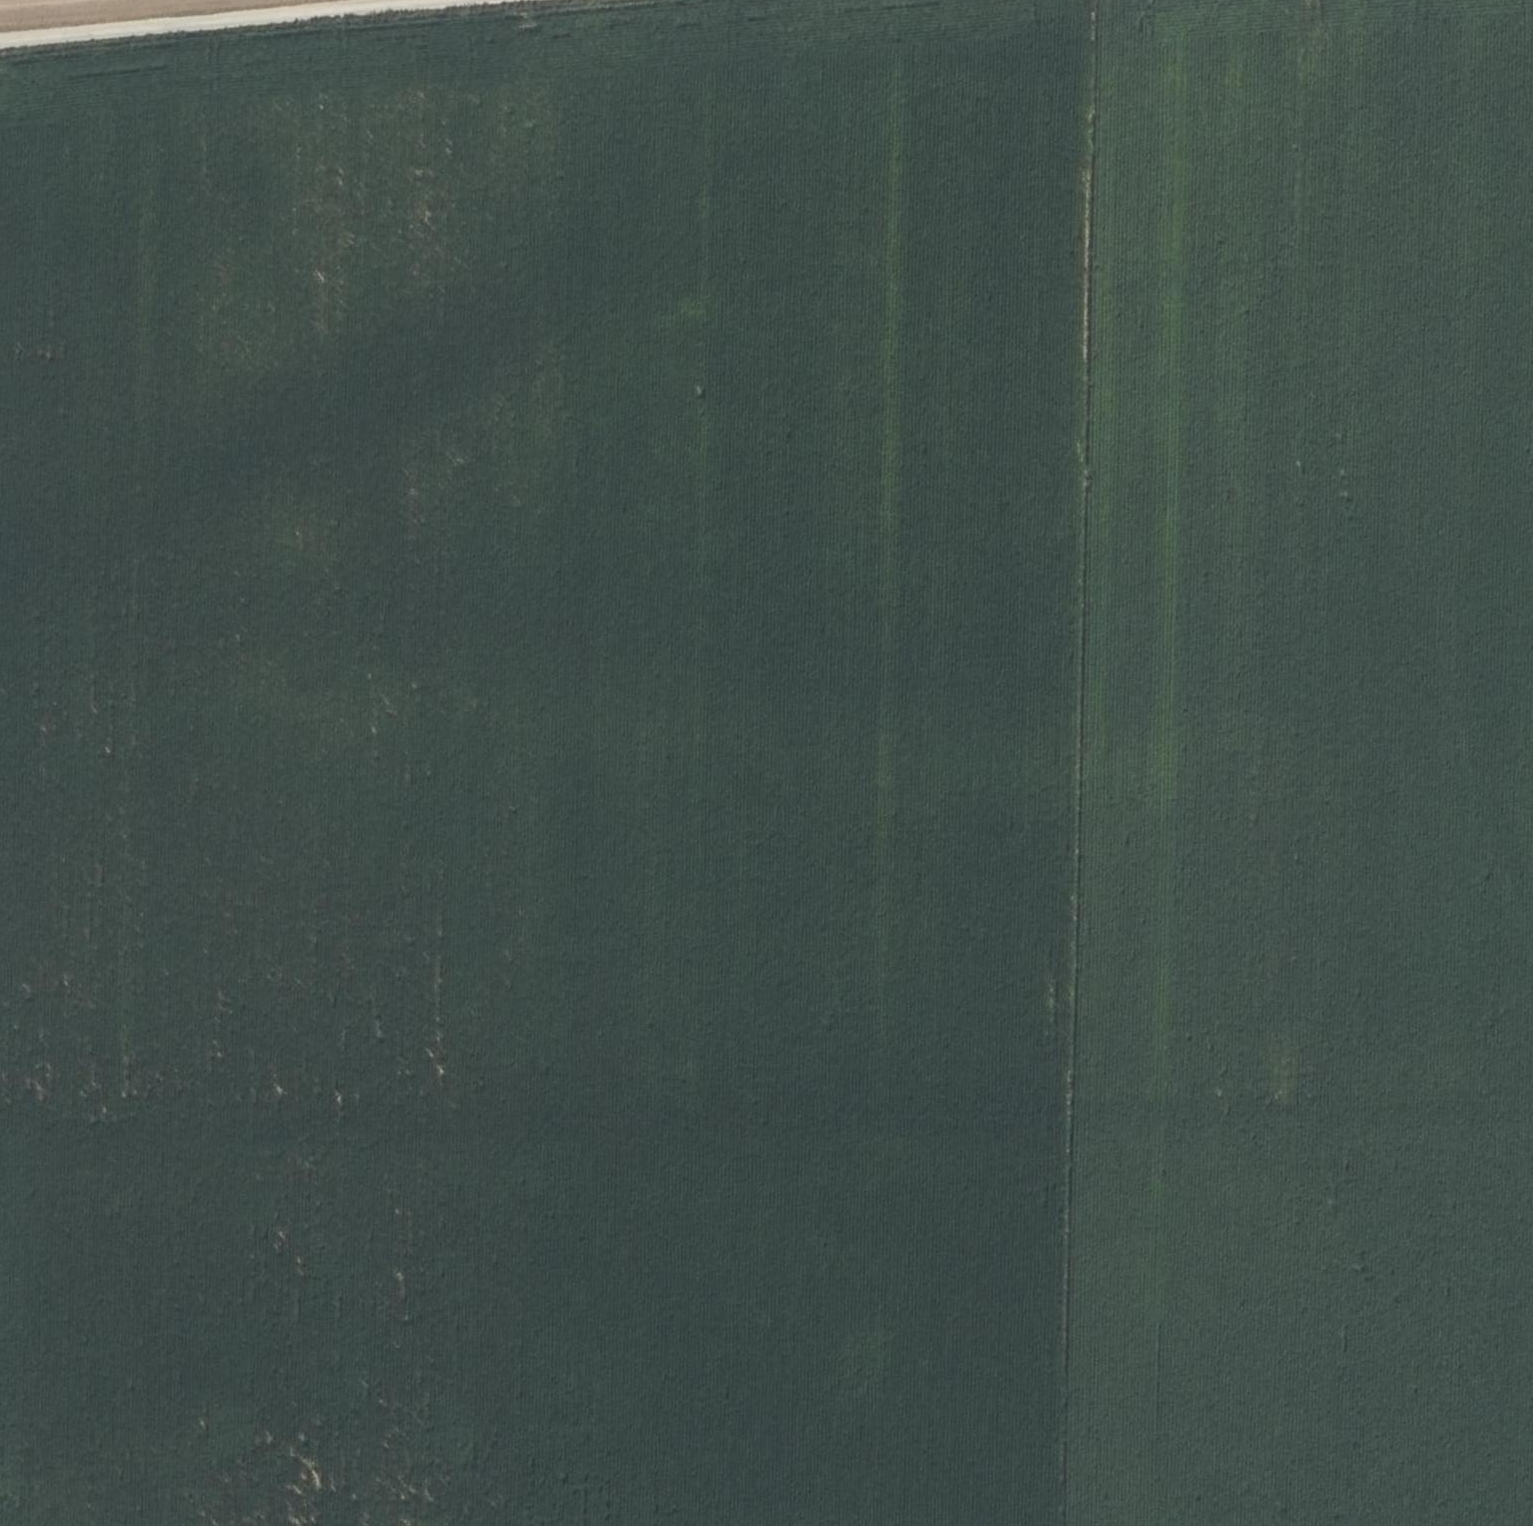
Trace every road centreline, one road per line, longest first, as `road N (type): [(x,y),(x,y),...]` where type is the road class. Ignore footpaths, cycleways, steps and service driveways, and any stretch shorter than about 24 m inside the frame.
road 1 (track): [(0,1136),(1532,1116)]
road 2 (track): [(0,44),(515,0)]

